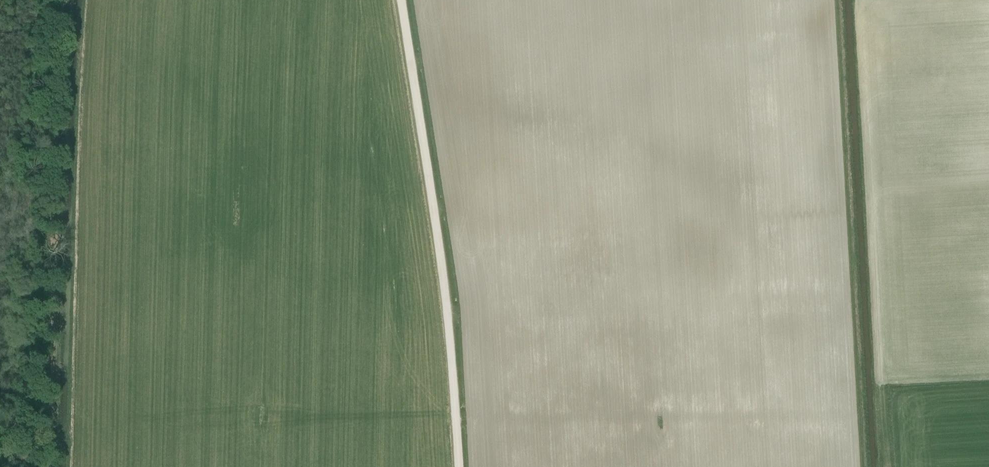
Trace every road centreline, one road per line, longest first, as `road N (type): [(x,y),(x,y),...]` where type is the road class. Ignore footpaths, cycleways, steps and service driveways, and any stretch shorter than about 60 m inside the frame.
road 1 (track): [(458,466),(443,266),(400,0)]

